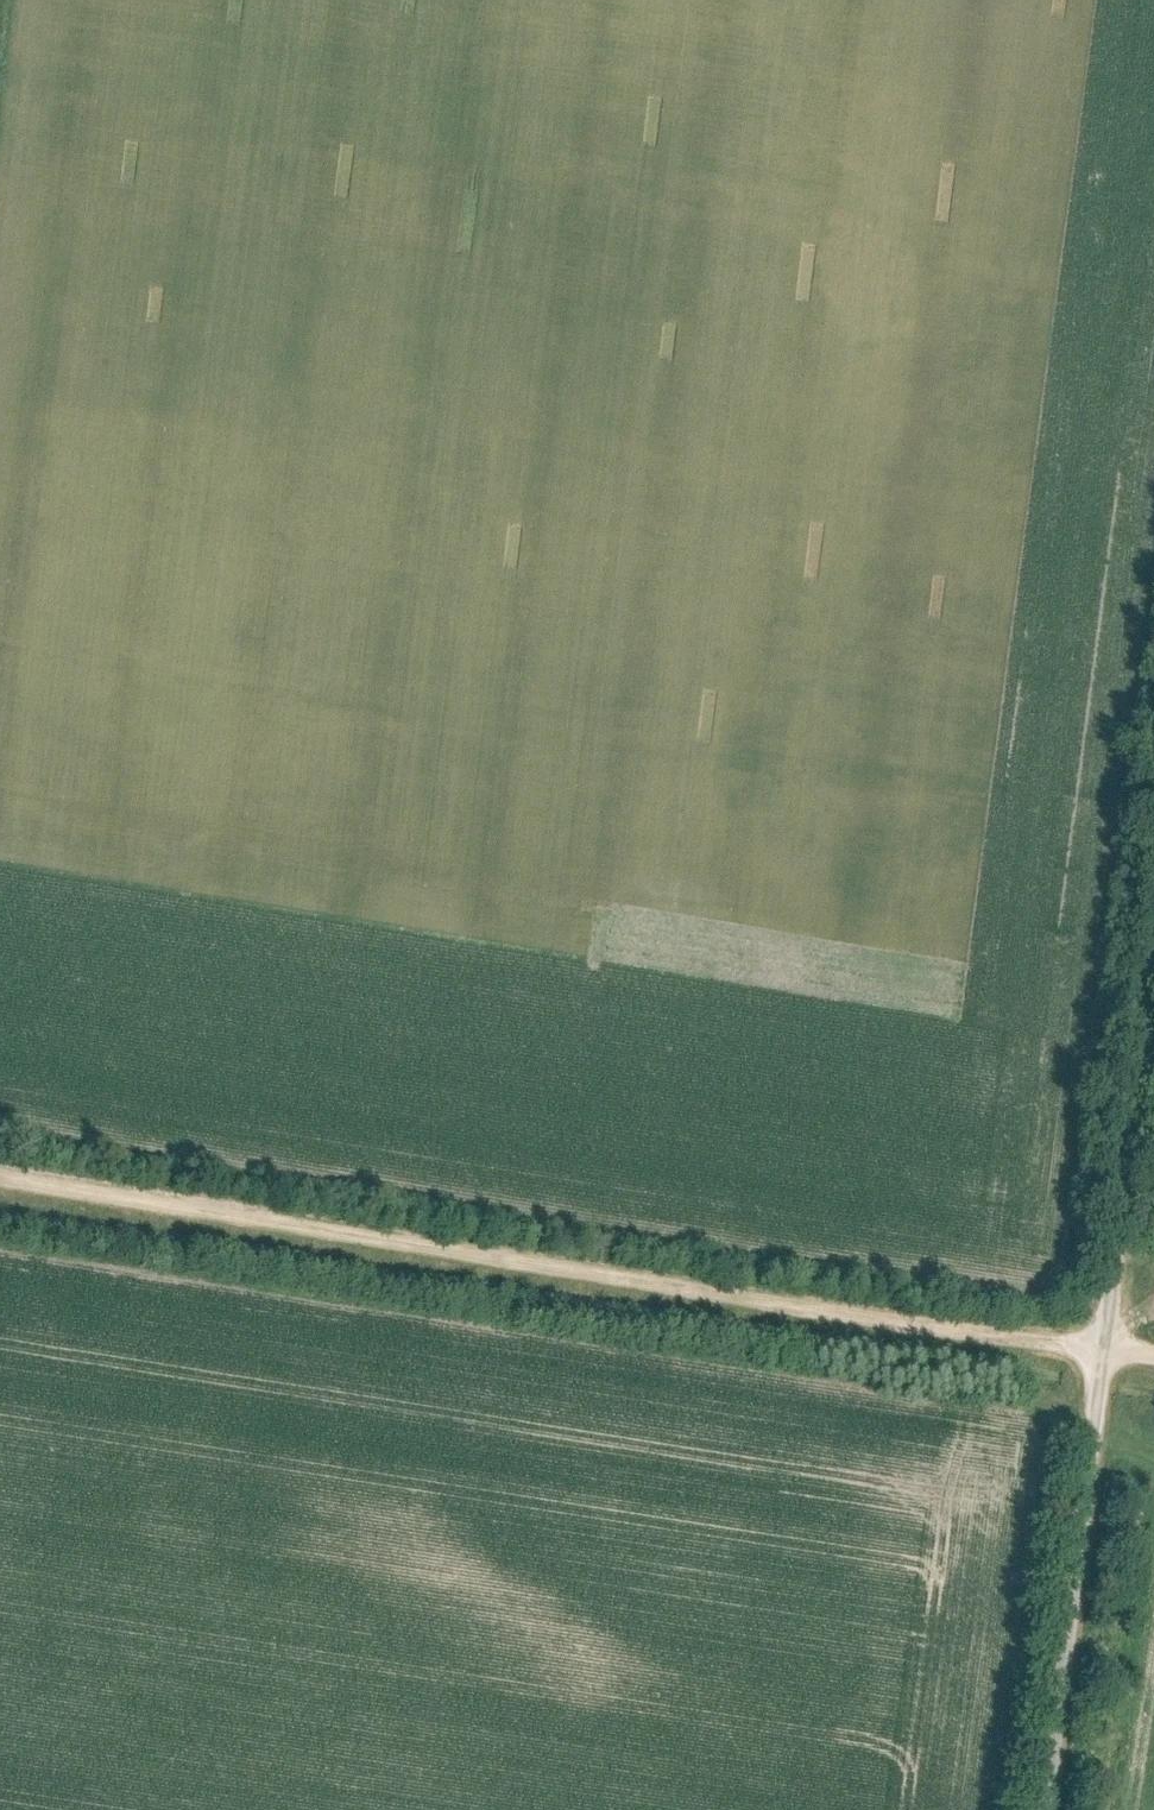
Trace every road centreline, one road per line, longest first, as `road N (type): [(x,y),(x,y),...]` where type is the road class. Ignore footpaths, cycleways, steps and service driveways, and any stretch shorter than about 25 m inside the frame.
road 1 (track): [(0,1166),(1153,1353)]
road 2 (residential): [(1045,1809),(1107,1345)]
road 3 (unclassified): [(1107,1345),(1153,982)]

